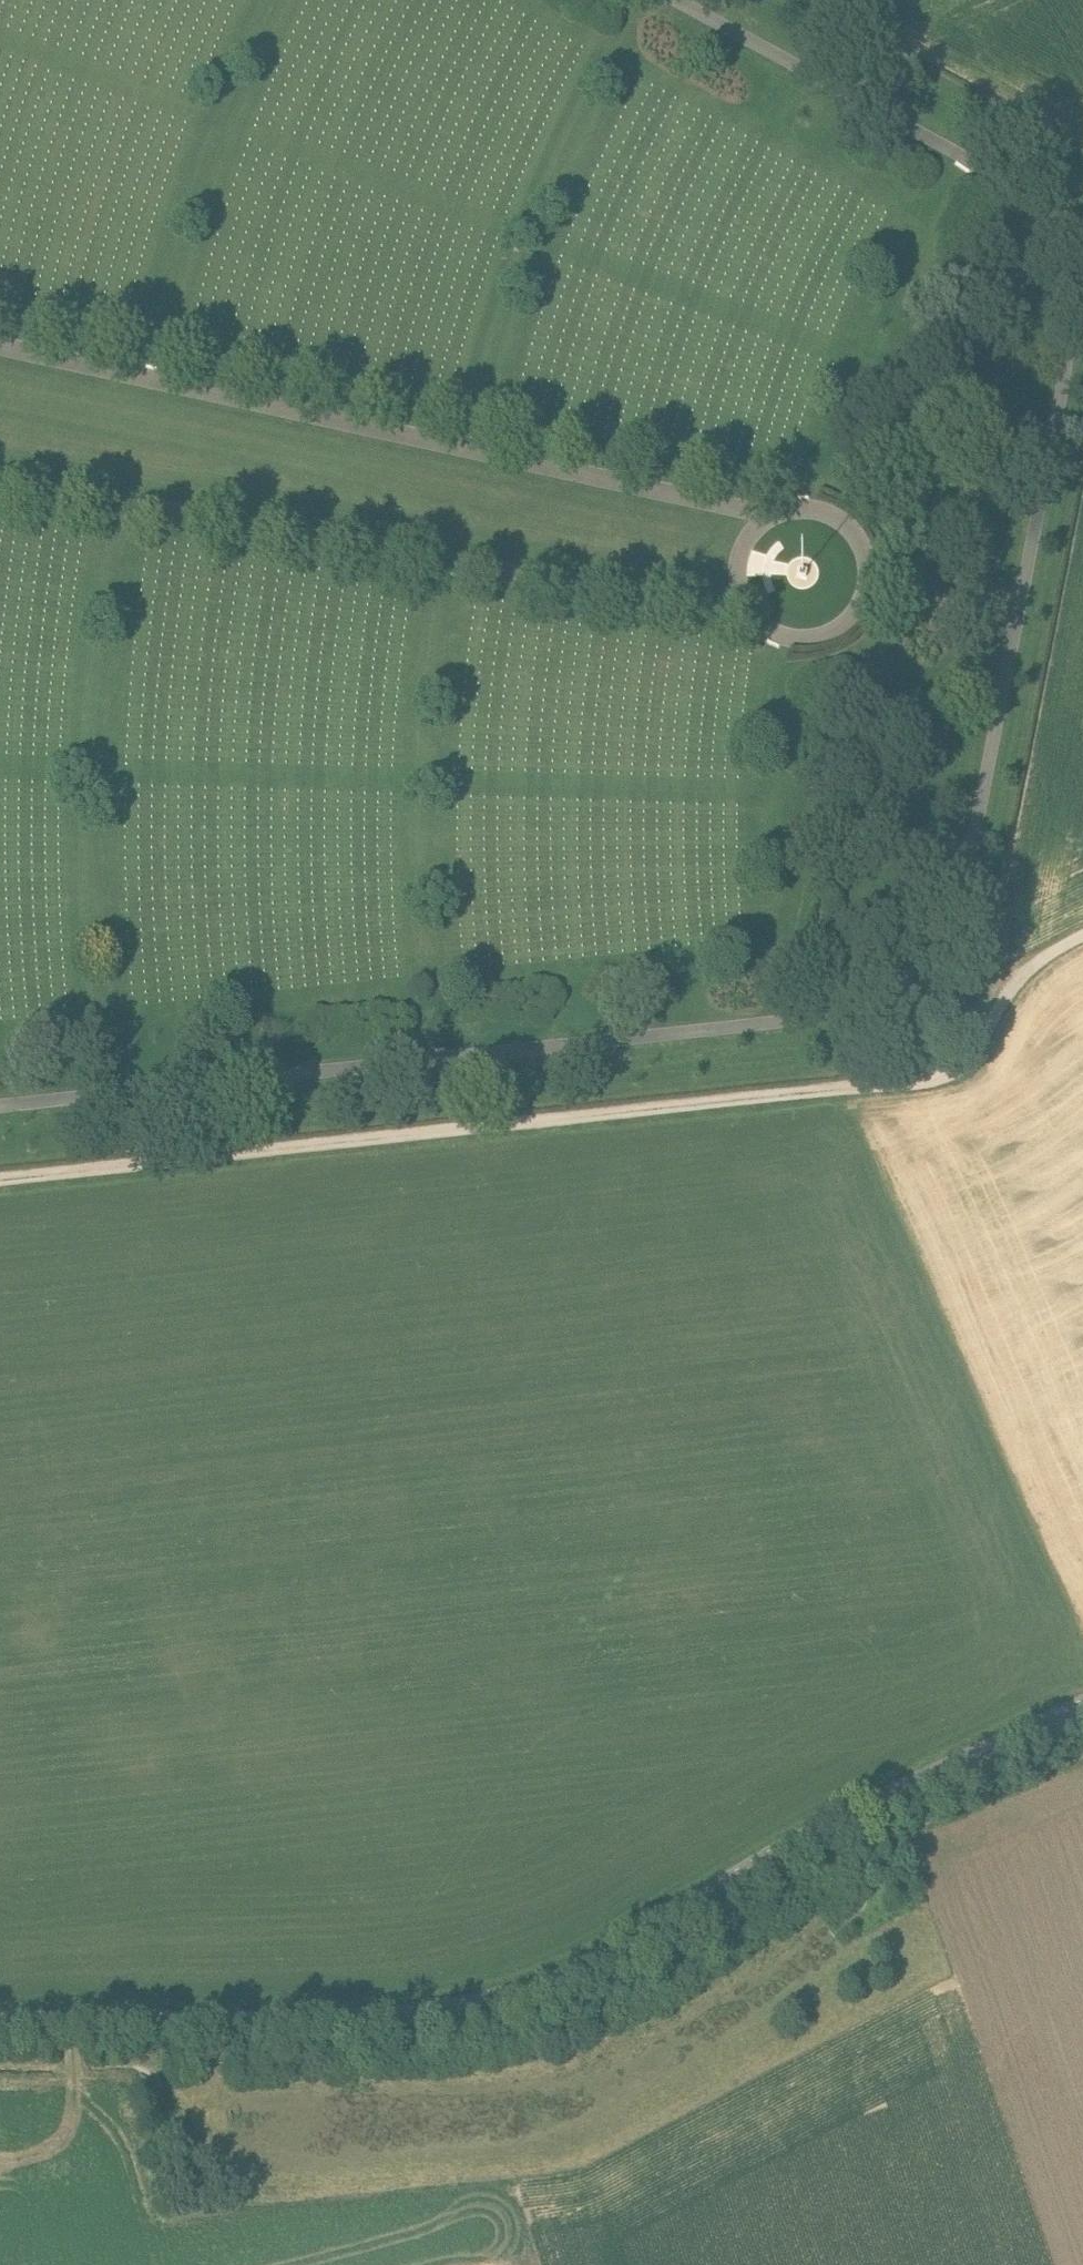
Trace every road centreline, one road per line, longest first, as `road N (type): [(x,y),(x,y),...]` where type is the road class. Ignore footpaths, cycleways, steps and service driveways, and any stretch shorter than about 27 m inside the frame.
road 1 (track): [(1082,935),(1005,973),(969,1054),(923,1079),(0,1179)]
road 2 (unclassified): [(0,2021),(371,2016),(511,1994),(603,1957),(804,1838),(1082,1707)]

